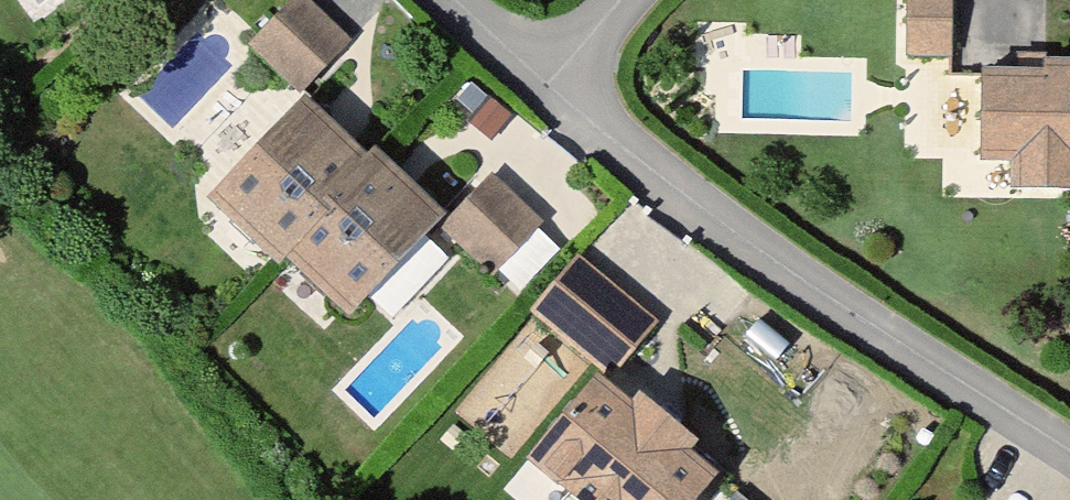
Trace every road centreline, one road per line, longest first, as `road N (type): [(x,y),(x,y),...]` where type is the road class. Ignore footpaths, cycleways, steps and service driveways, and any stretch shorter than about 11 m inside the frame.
road 1 (residential): [(1069,440),(708,206),(557,72)]

